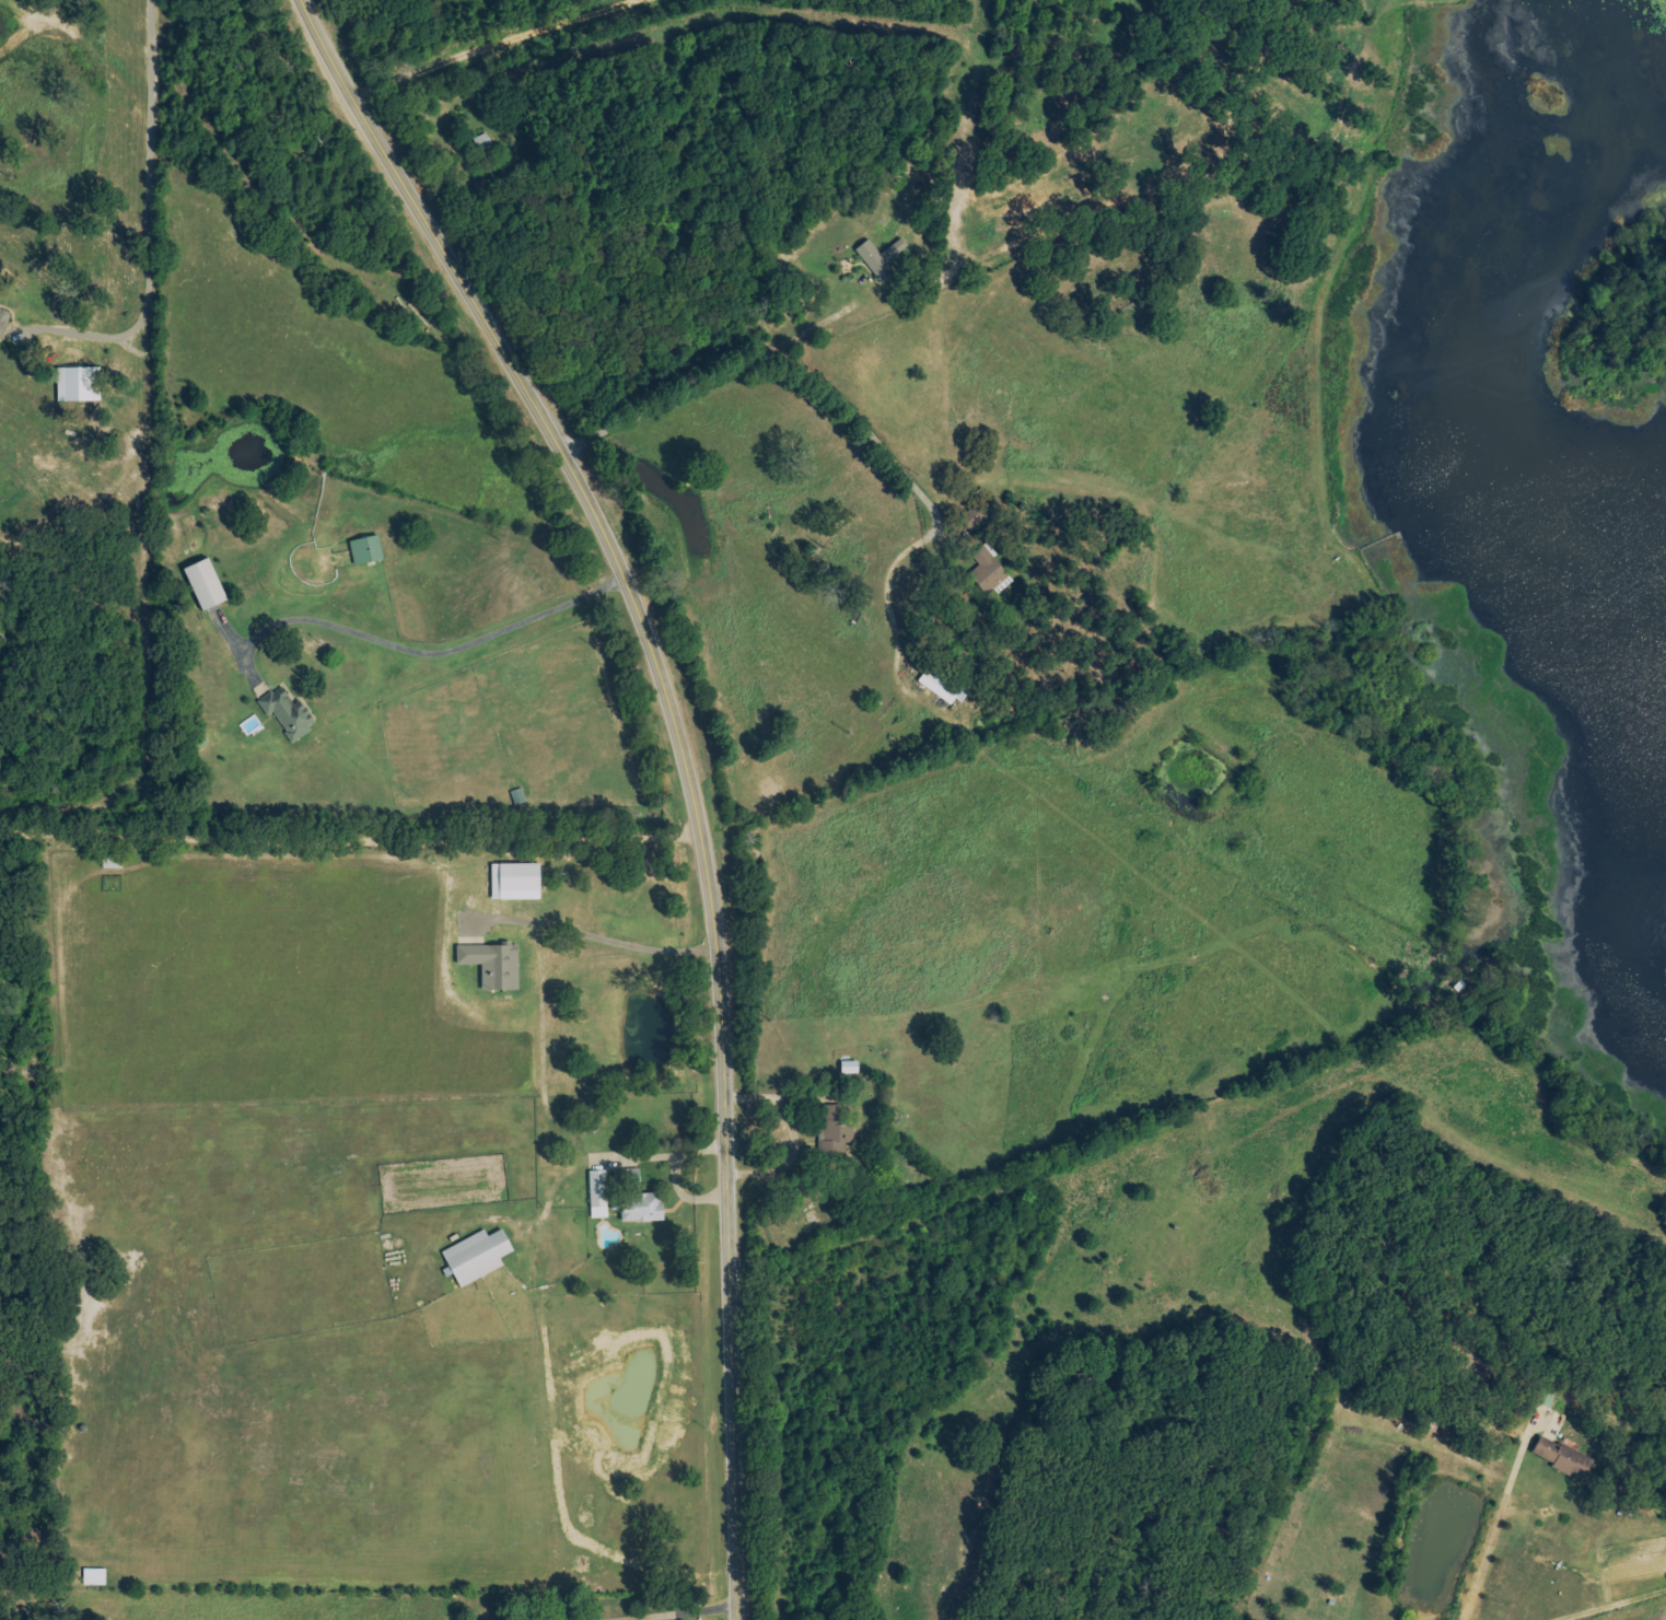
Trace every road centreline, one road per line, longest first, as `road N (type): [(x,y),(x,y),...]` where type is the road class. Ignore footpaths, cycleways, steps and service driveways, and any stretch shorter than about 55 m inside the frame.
road 1 (tertiary): [(309,0),(362,110),(593,493),(694,753),(718,867),(731,1004),(743,1619)]
road 2 (residential): [(1539,1619),(1665,1579)]

